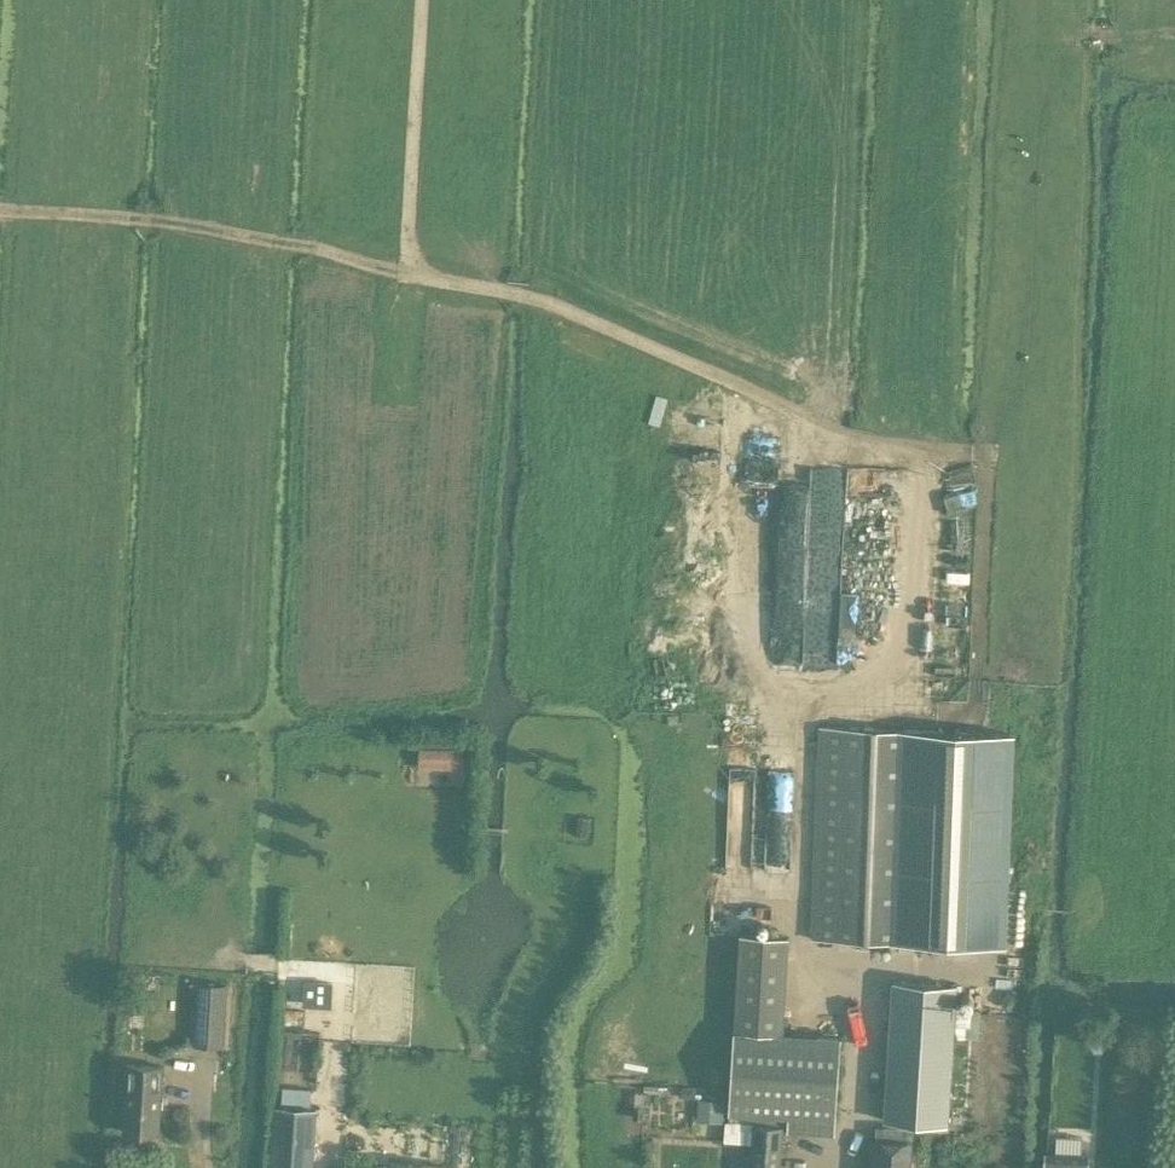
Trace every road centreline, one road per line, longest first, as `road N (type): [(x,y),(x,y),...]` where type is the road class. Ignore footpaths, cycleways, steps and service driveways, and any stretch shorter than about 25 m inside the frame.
road 1 (track): [(809,685),(820,456),(788,417),(711,388),(635,376),(596,357),(556,309),(514,290),(151,218),(0,211)]
road 2 (track): [(1174,34),(1068,35),(1040,69),(1023,414),(1012,445),(820,456)]
road 3 (track): [(412,274),(425,0)]

